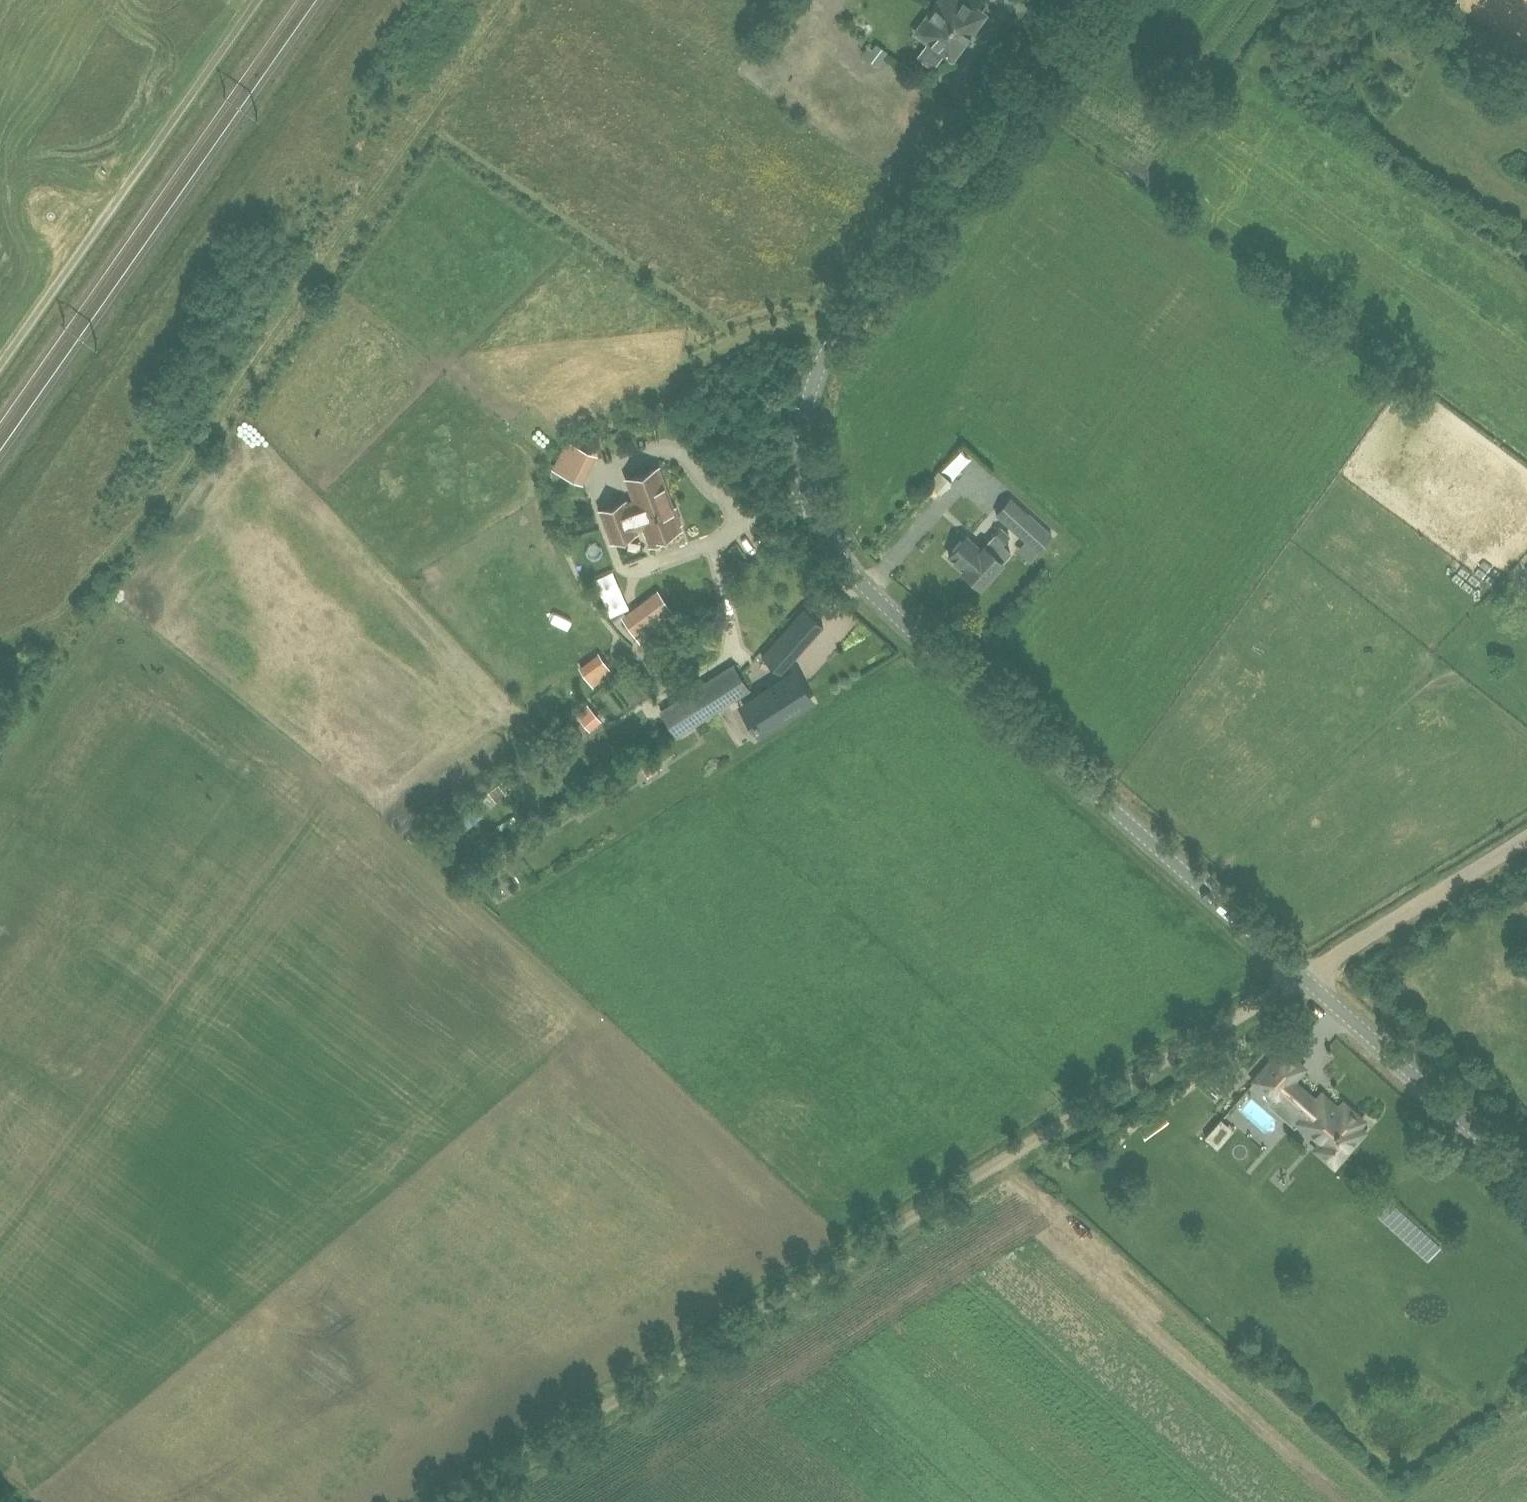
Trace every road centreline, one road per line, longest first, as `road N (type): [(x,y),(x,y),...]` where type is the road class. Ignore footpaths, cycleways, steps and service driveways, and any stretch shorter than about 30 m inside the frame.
road 1 (unclassified): [(1302,976),(860,582),(813,499),(805,434),(822,362),(1085,0)]
road 2 (track): [(453,1501),(1302,976)]
road 3 (track): [(261,0),(0,374)]
road 4 (unclassified): [(1526,1180),(1302,976)]
road 5 (unclassified): [(1302,976),(1526,837)]
road 6 (track): [(835,337),(811,327),(761,331),(652,386)]

